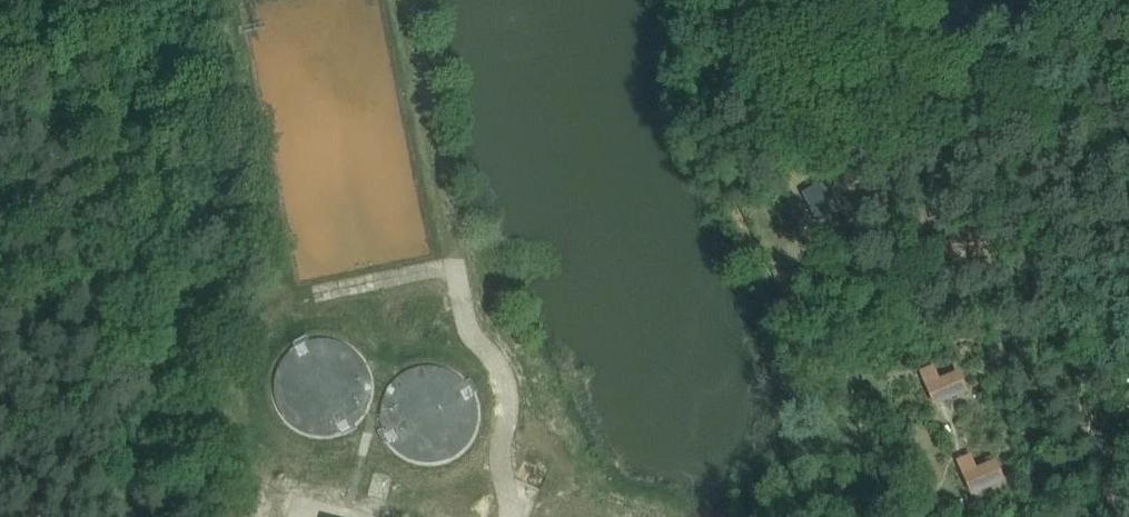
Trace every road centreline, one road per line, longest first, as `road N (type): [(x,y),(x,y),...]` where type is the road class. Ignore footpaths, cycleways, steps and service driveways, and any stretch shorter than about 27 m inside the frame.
road 1 (track): [(29,0),(126,516)]

